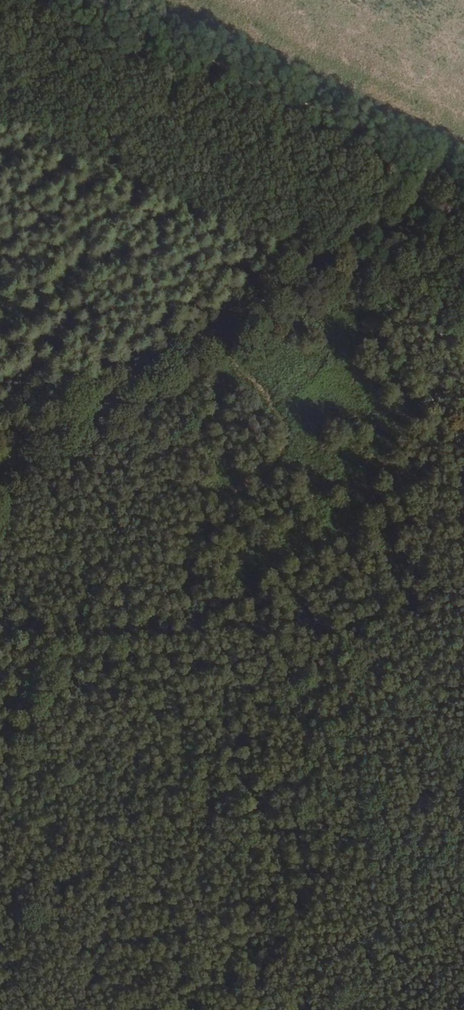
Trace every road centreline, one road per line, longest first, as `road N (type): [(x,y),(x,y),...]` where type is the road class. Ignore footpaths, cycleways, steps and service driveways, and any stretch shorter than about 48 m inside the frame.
road 1 (track): [(428,180),(0,469)]

